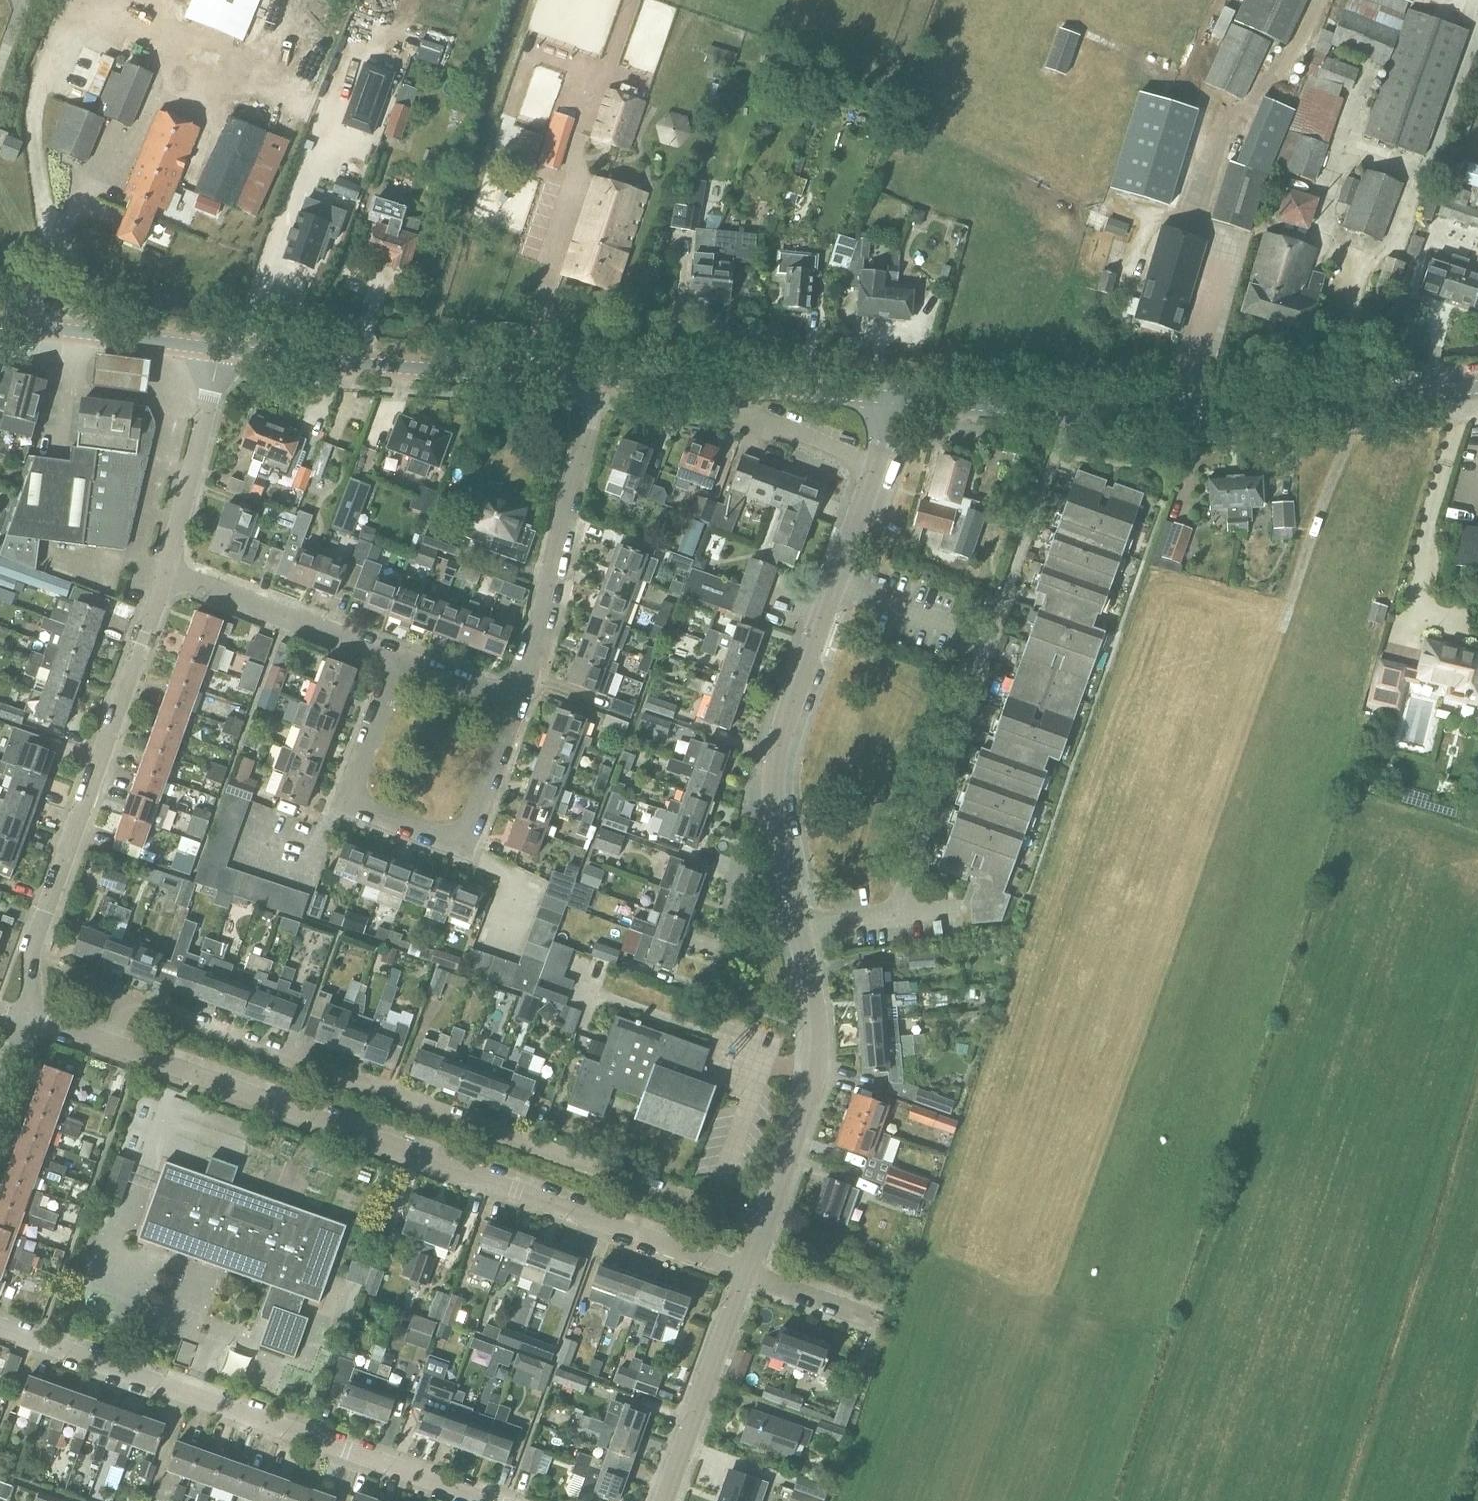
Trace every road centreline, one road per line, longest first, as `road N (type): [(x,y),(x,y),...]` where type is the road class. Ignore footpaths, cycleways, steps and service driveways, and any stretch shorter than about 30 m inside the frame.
road 1 (residential): [(129,996),(706,1208),(714,1224),(712,1260)]
road 2 (residential): [(712,1260),(110,1048)]
road 3 (tertiary): [(896,398),(1147,413),(1267,409),(1477,384)]
road 4 (residential): [(492,1500),(0,1329)]
road 5 (residential): [(25,1018),(32,953),(168,573)]
road 6 (residential): [(518,701),(474,823),(456,838),(438,837),(373,812),(356,791),(399,658)]
road 7 (tertiary): [(600,379),(220,348)]
road 8 (unclassified): [(807,931),(773,792),(777,754),(835,582)]
road 9 (unclassified): [(746,1275),(816,1064),(807,931)]
road 10 (residential): [(600,379),(518,701)]
road 11 (tertiary): [(896,398),(600,379)]
road 12 (residential): [(908,918),(988,642)]
road 13 (residential): [(399,658),(168,573)]
road 14 (unclassified): [(665,1500),(746,1275)]
road 15 (residential): [(168,573),(220,348)]
road 16 (tertiary): [(220,348),(0,322)]
road 17 (unclassified): [(835,582),(896,398)]
road 18 (residential): [(988,642),(835,582)]
road 19 (residential): [(877,1315),(746,1275)]
road 20 (residential): [(518,701),(399,658)]

